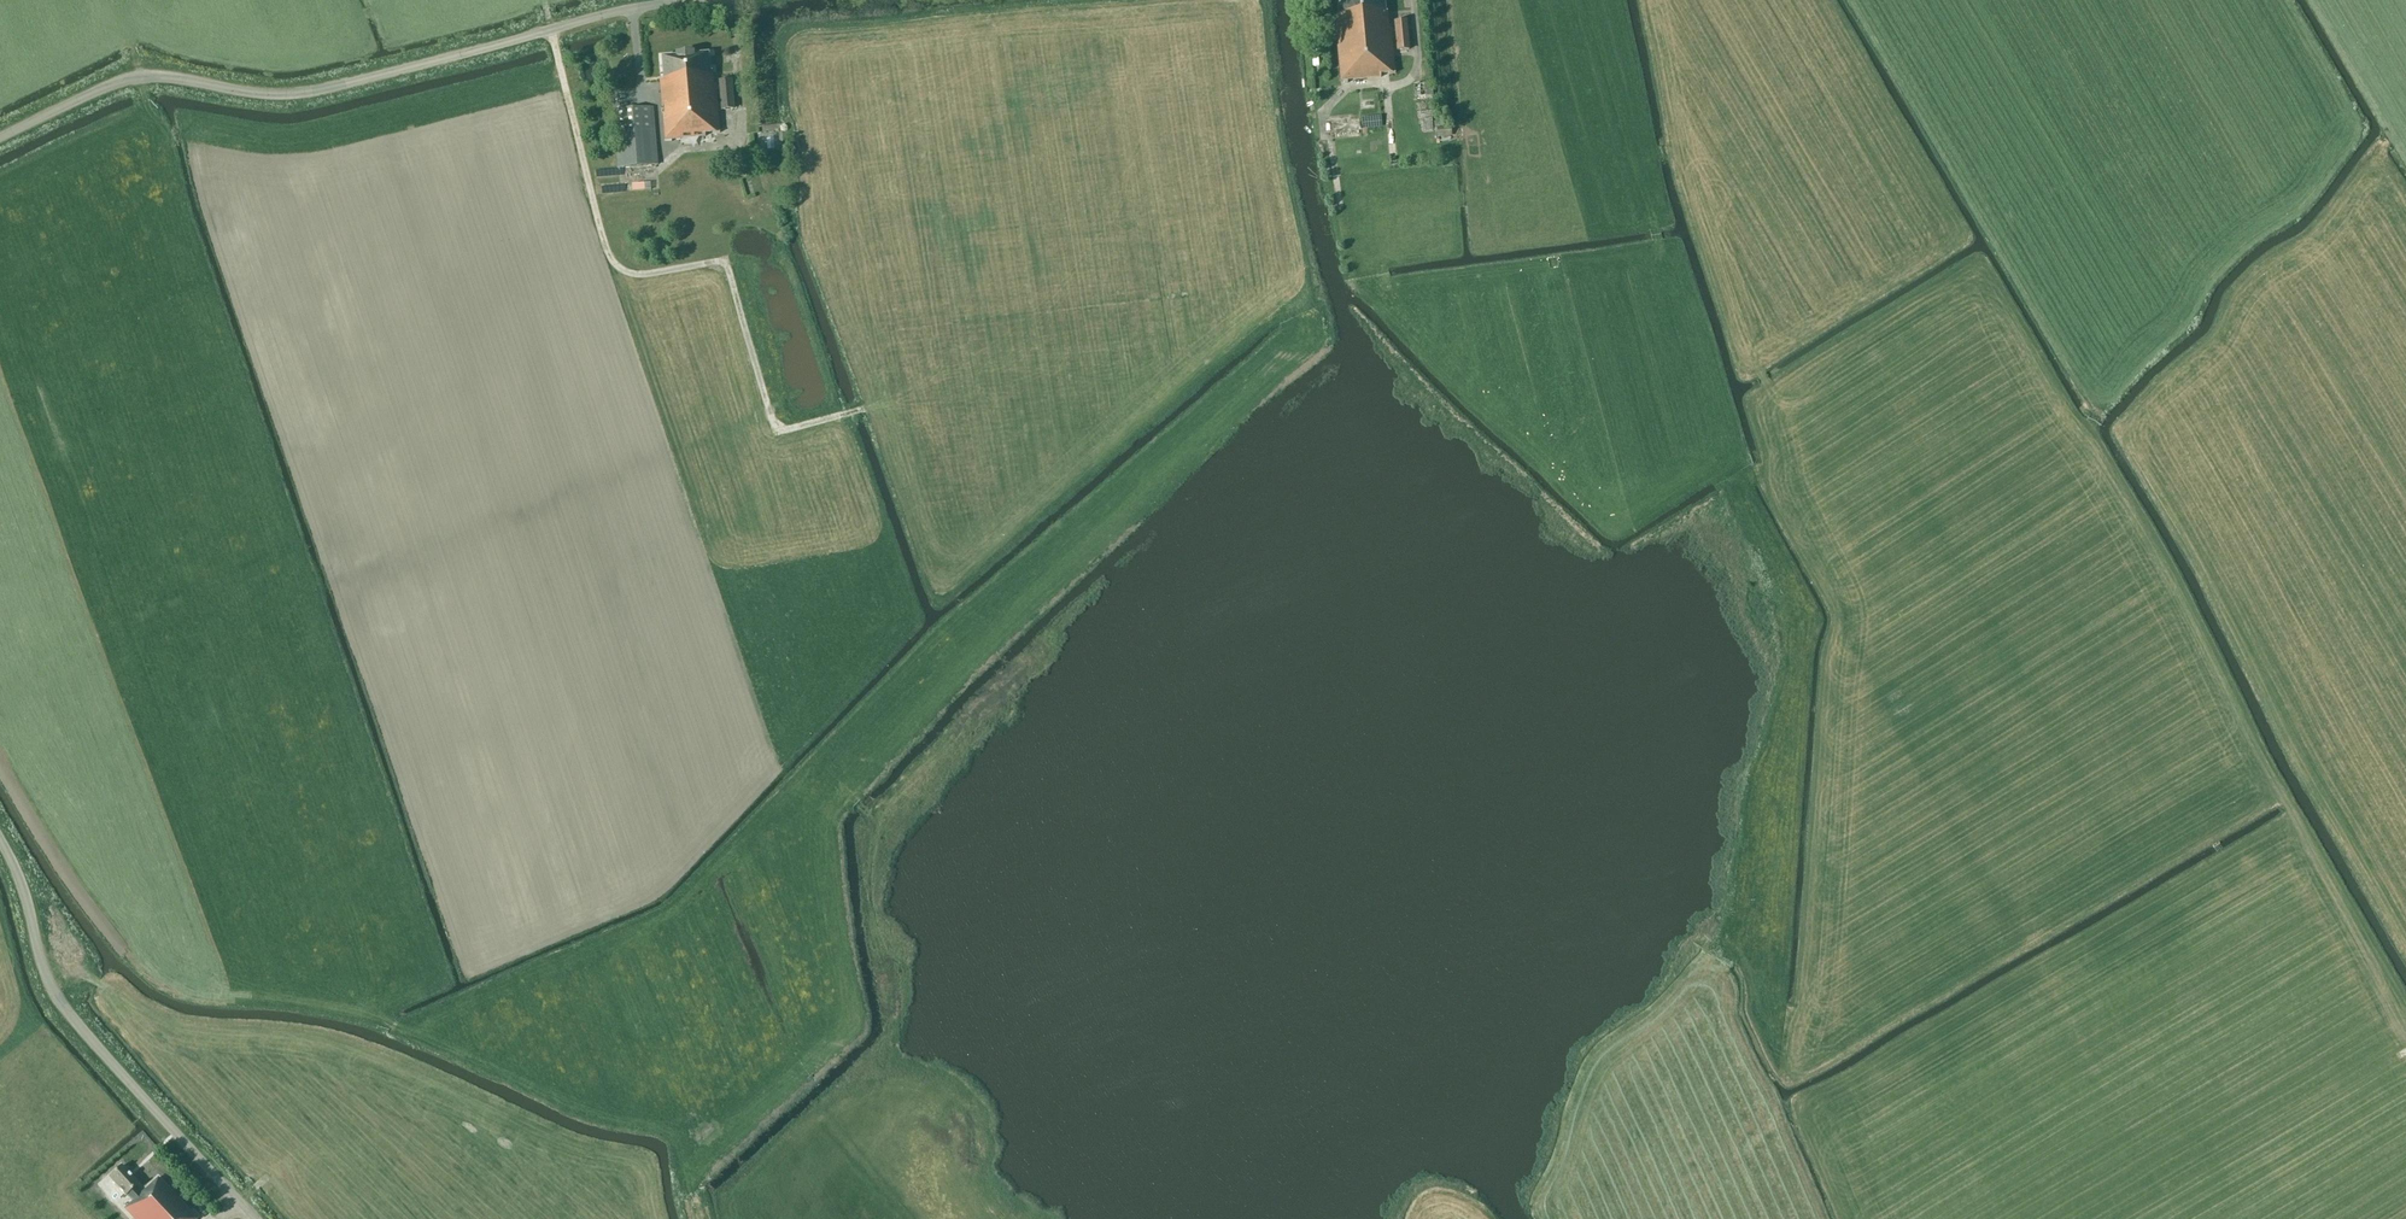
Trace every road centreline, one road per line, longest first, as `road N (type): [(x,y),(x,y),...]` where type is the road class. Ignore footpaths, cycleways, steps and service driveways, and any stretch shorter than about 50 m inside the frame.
road 1 (unclassified): [(0,138),(106,87),(143,78),(306,95),(669,0)]
road 2 (unclassified): [(258,1218),(56,1004),(0,844)]

